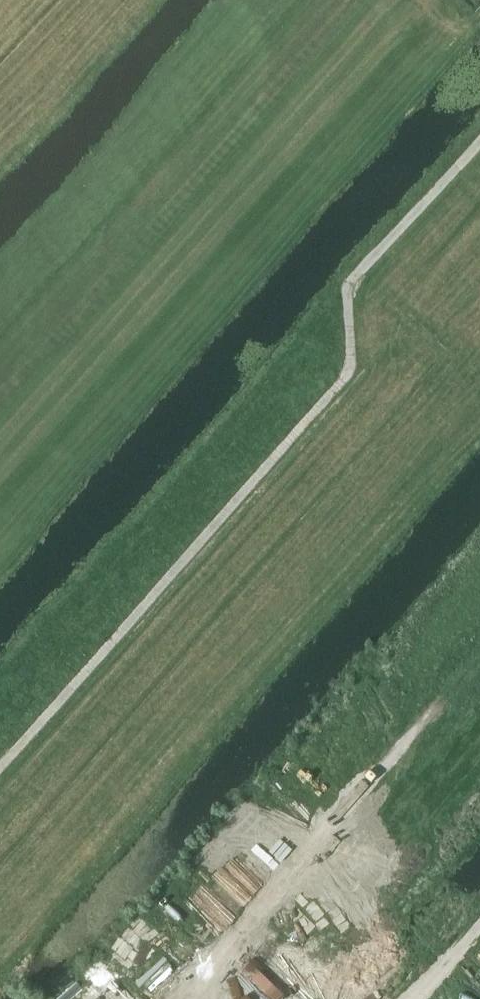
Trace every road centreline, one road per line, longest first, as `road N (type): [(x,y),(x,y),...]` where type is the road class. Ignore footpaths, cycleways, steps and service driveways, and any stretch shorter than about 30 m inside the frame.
road 1 (track): [(0,764),(346,380),(354,278),(479,137)]

